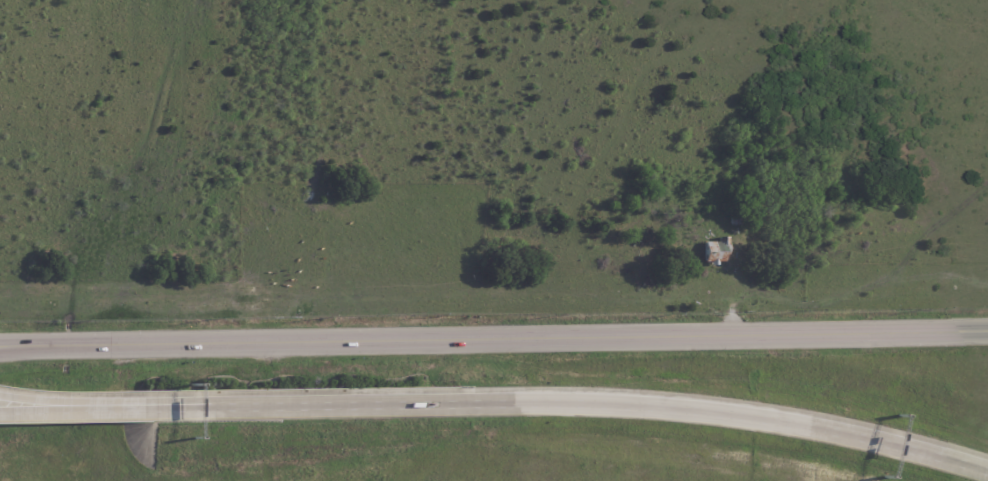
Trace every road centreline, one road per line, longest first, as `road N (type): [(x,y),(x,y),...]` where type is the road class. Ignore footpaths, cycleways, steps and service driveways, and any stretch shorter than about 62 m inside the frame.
road 1 (secondary): [(30,343),(987,331)]
road 2 (motorway): [(987,475),(853,434),(693,408),(475,402)]
road 3 (motorway): [(475,402),(68,407)]

